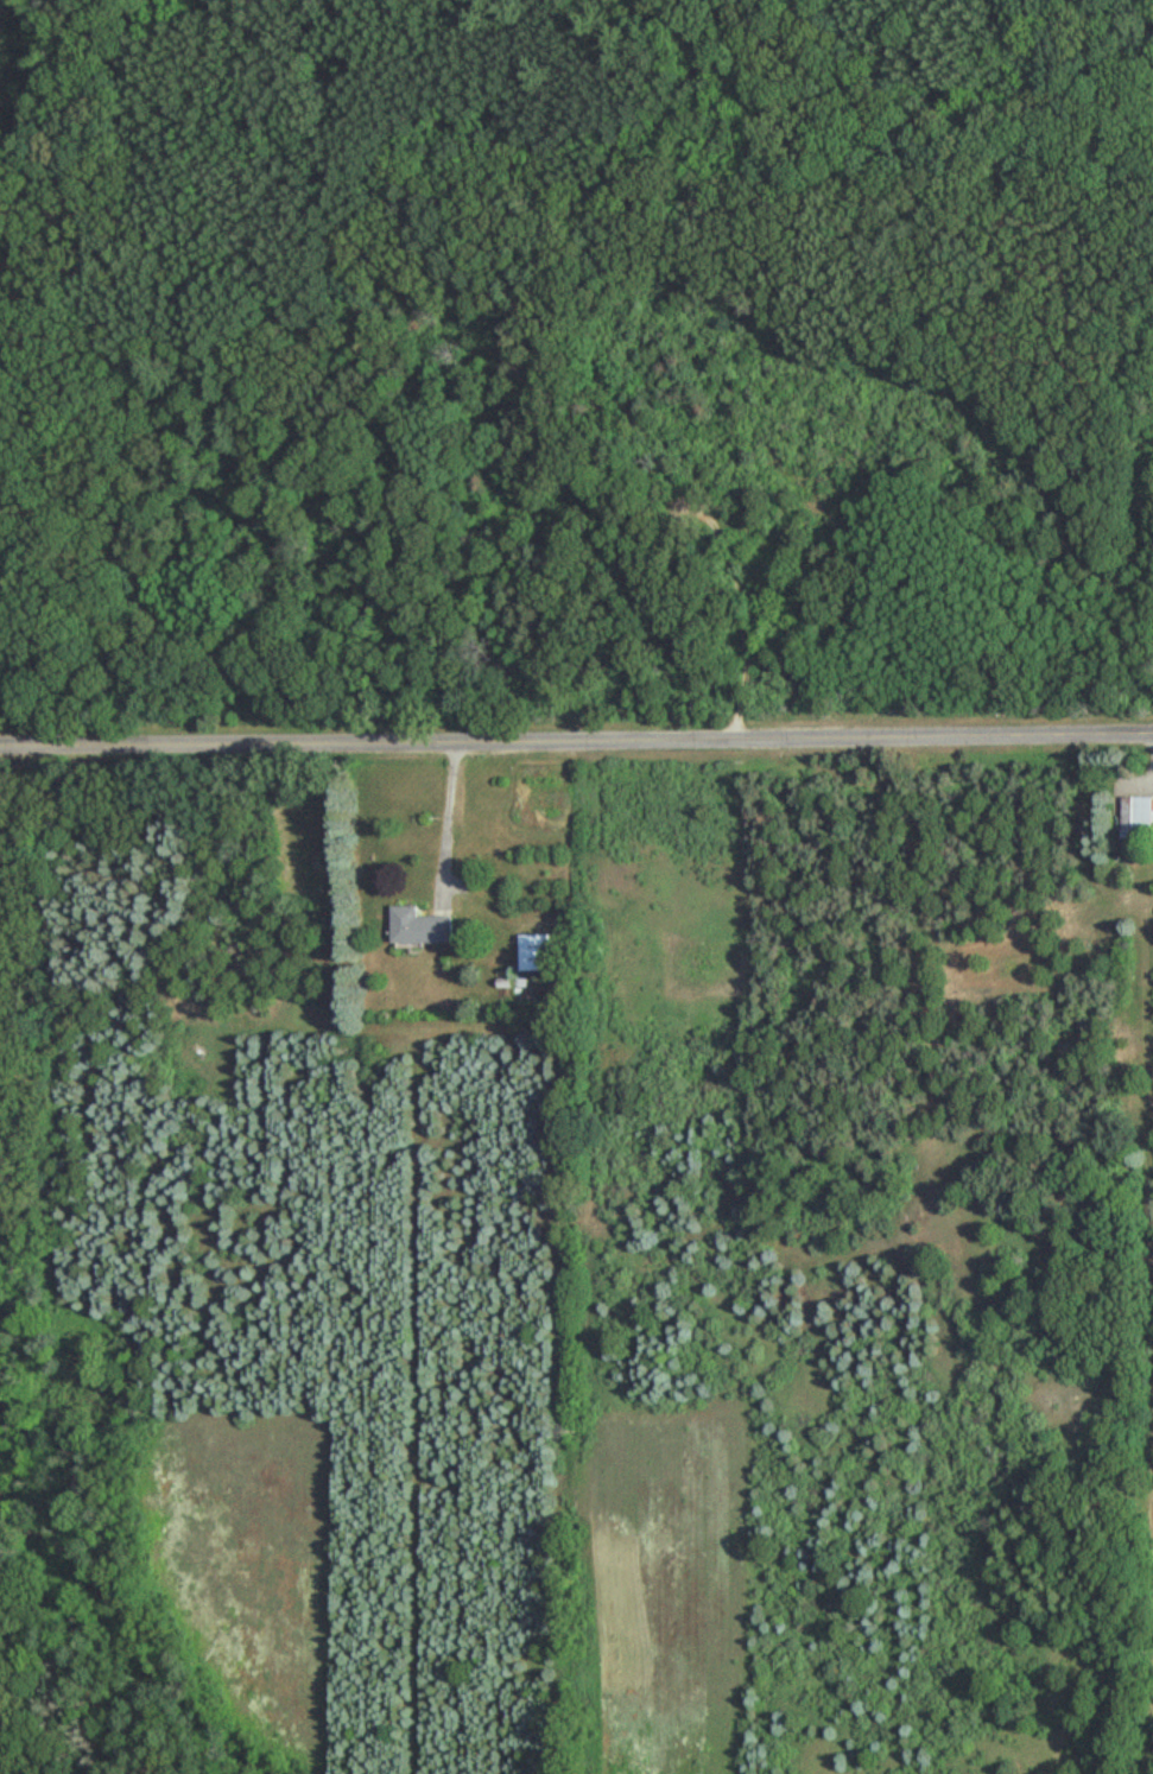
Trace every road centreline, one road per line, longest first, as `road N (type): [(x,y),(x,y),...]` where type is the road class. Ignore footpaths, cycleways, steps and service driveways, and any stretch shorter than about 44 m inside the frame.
road 1 (residential): [(1152,730),(0,740)]
road 2 (track): [(714,527),(740,596),(745,674),(733,735)]

